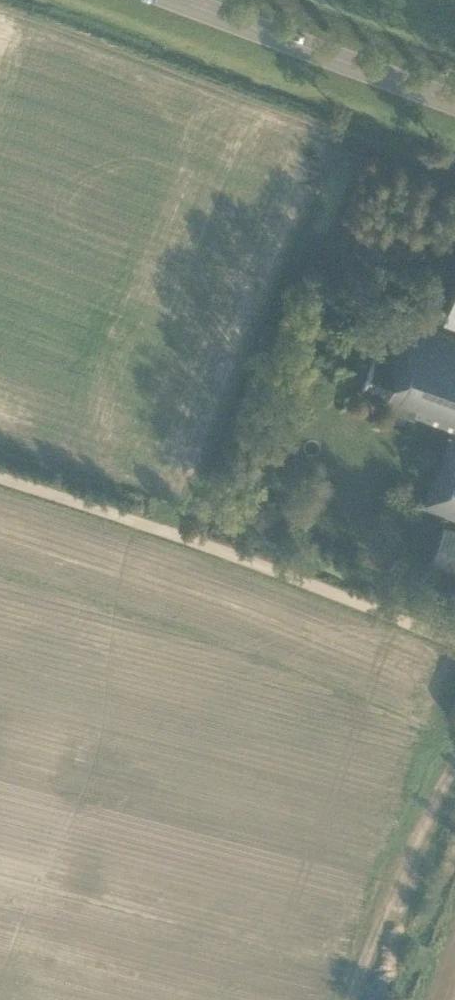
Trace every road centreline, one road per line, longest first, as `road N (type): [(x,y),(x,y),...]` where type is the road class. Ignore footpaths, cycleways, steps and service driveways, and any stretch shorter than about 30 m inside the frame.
road 1 (primary): [(454,98),(189,0)]

